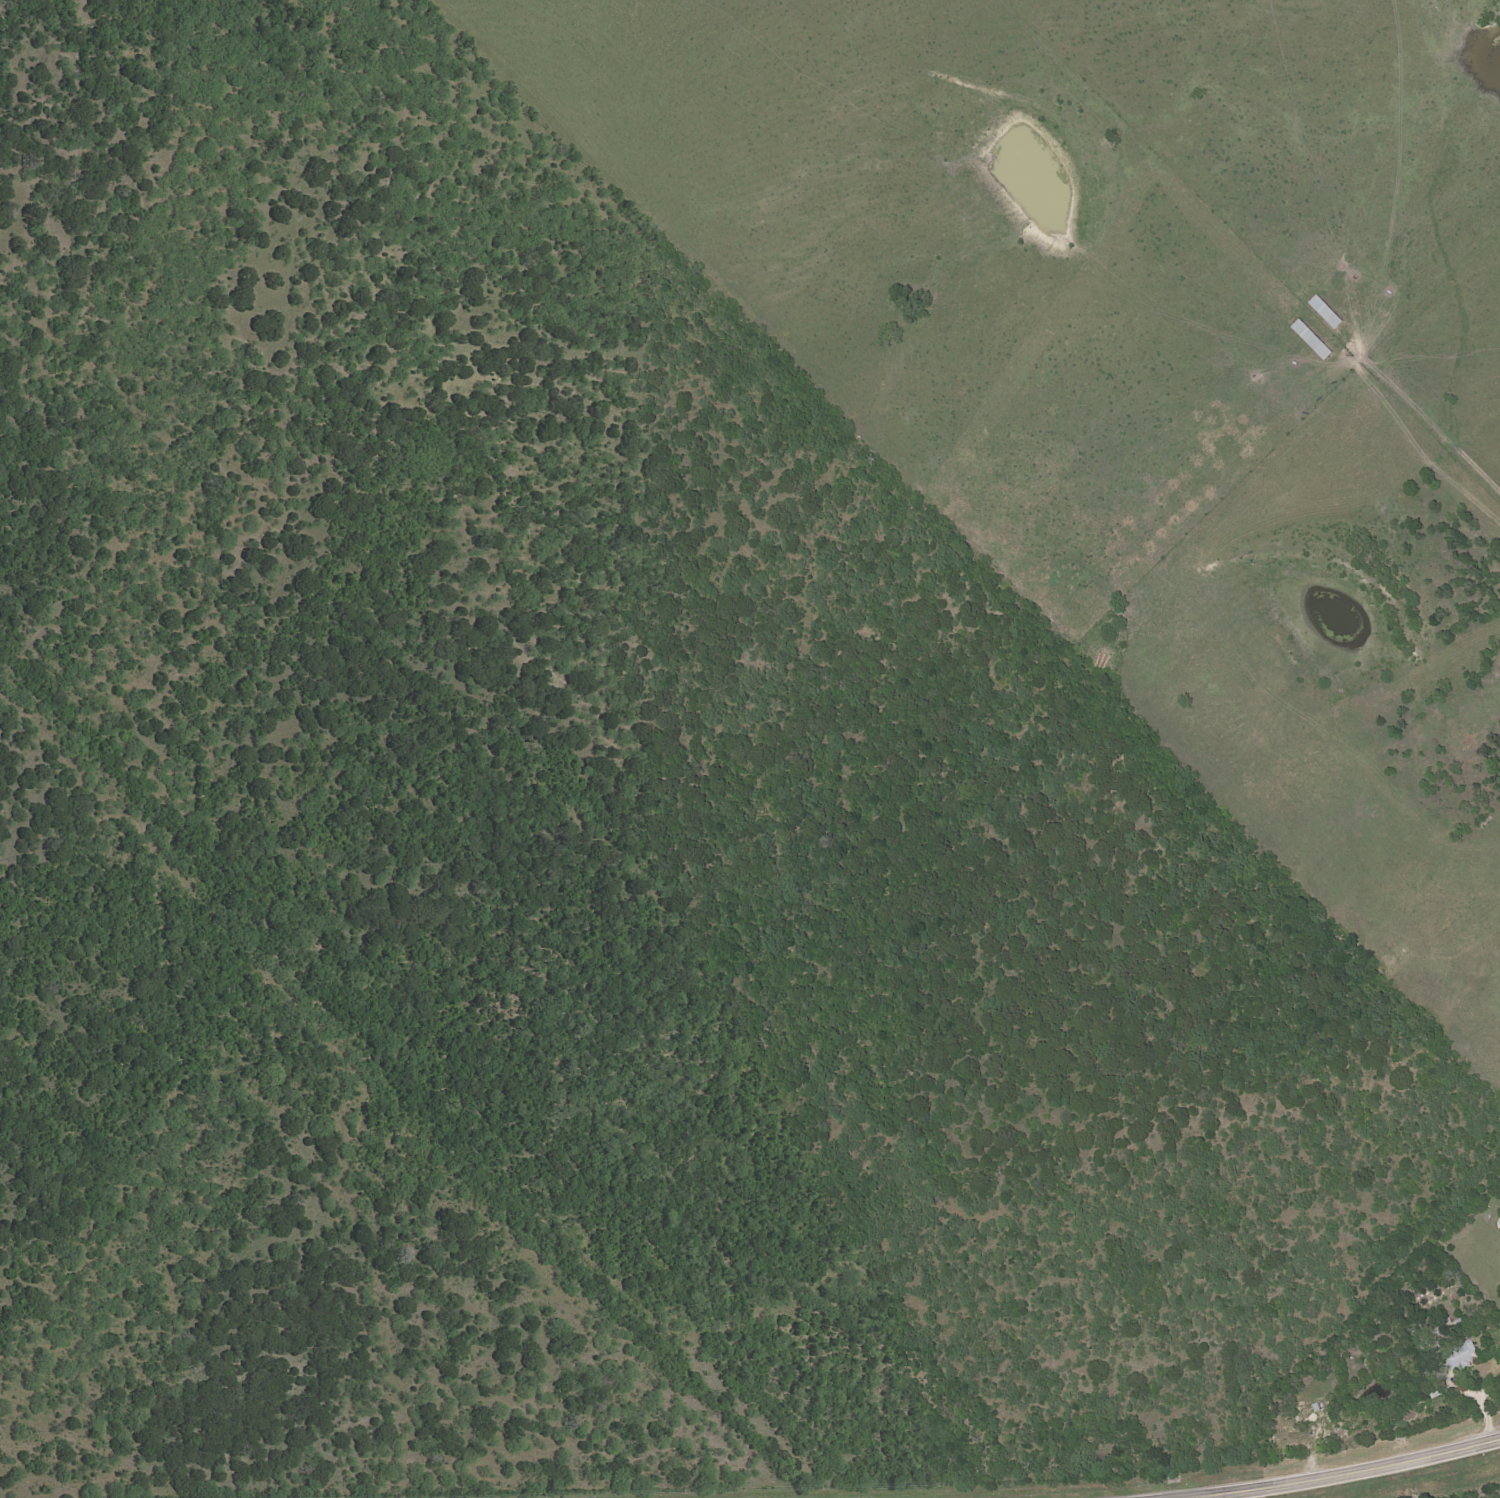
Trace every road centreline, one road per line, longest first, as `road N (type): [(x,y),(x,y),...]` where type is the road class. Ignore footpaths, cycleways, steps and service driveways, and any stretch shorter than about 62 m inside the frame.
road 1 (secondary): [(1499,1441),(1218,1497)]

